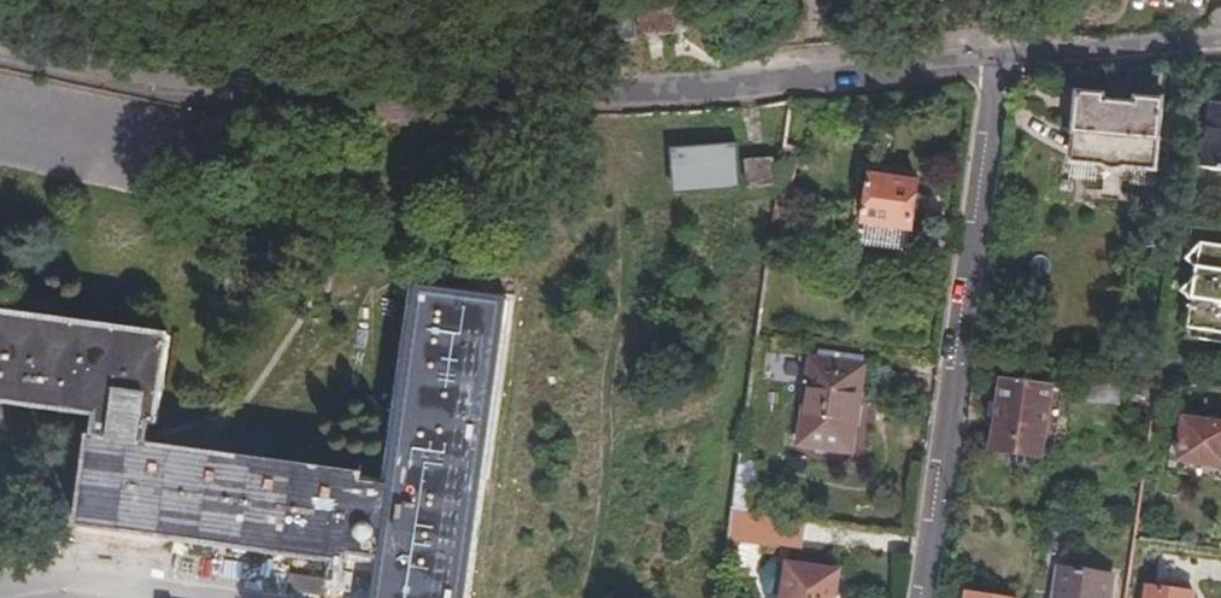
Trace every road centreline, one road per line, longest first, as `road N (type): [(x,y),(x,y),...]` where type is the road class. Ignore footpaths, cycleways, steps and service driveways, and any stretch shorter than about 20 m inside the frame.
road 1 (tertiary): [(989,63),(681,88),(225,93),(0,43)]
road 2 (residential): [(989,63),(914,597)]
road 3 (track): [(390,95),(454,163),(559,178),(652,173)]
road 4 (track): [(216,144),(366,196),(420,230),(438,282)]
road 5 (tertiary): [(1220,45),(989,63)]

